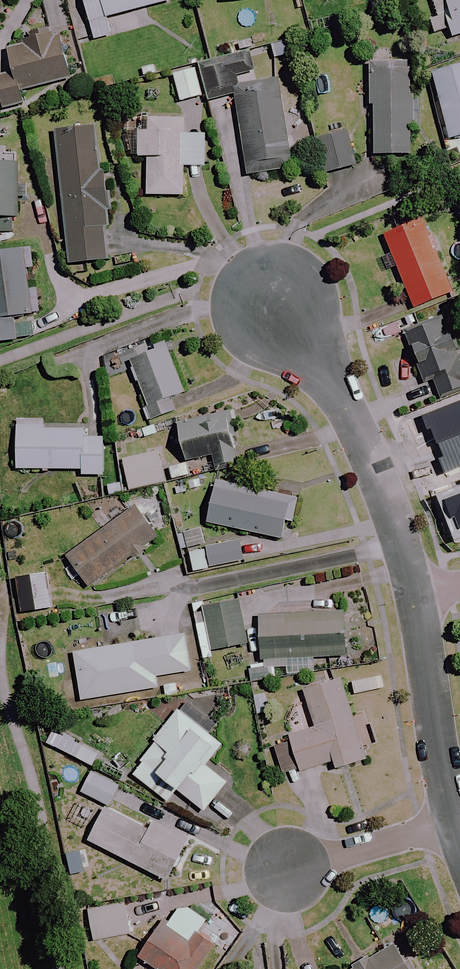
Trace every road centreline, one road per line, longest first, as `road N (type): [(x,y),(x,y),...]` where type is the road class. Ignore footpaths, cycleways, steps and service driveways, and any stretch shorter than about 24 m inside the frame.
road 1 (residential): [(415,600),(400,540),(334,383),(280,304)]
road 2 (residential): [(453,822),(415,600)]
road 3 (residential): [(289,870),(453,822)]

